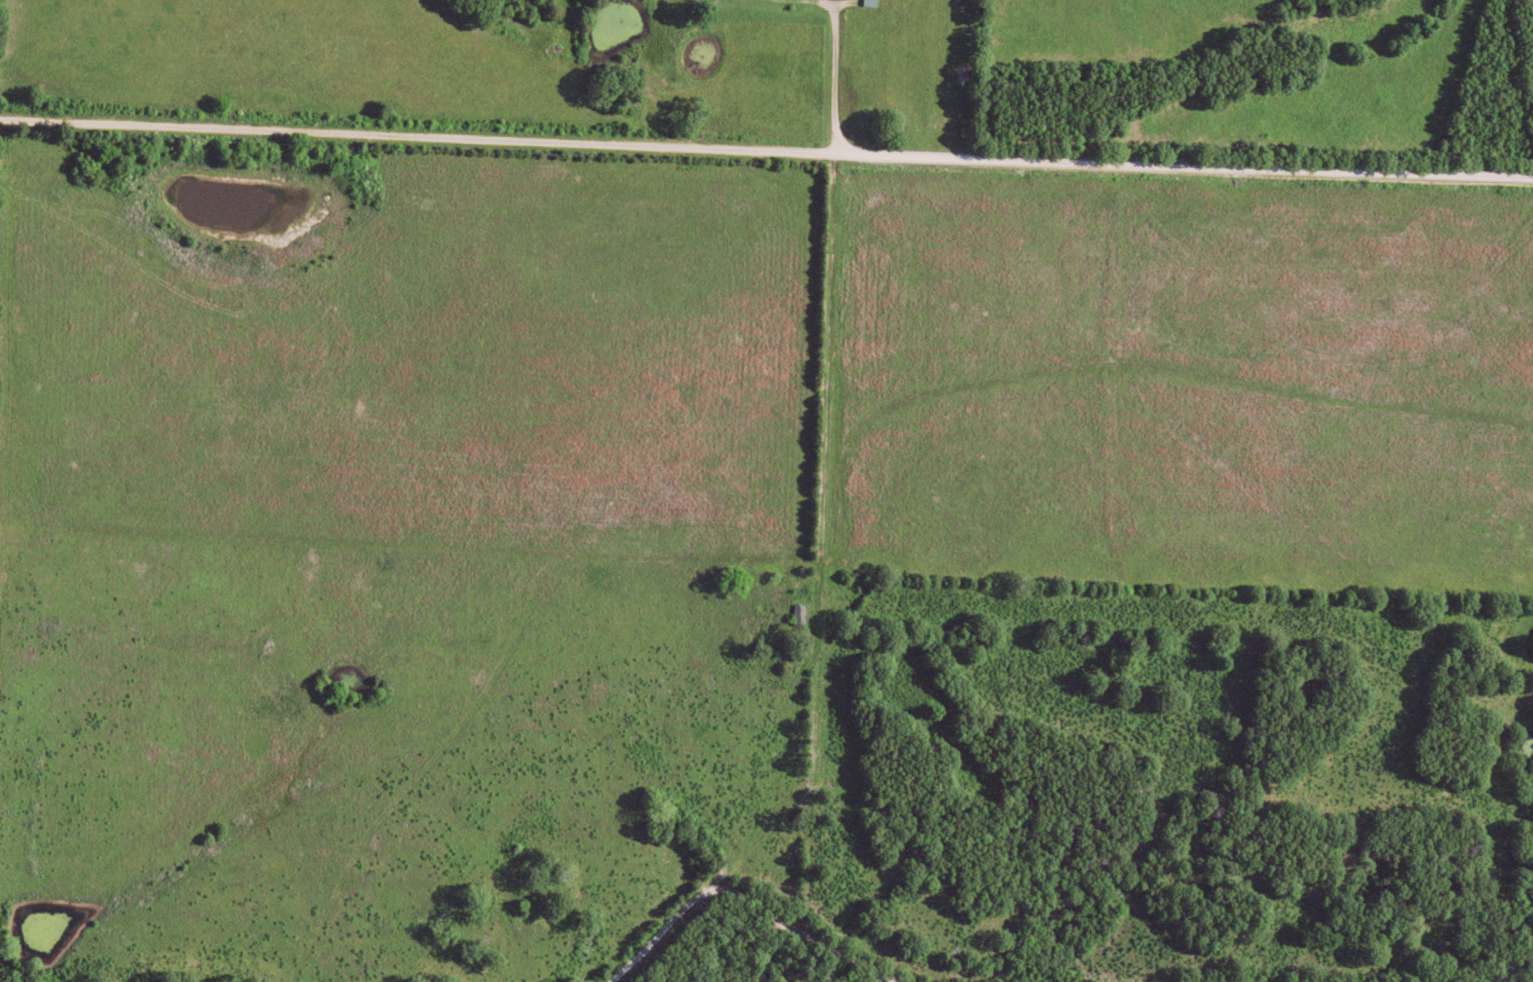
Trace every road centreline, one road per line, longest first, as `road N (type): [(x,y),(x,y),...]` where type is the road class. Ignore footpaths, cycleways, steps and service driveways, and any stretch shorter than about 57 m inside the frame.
road 1 (residential): [(1532,176),(0,120)]
road 2 (residential): [(919,981),(810,929),(764,888),(732,882),(704,892),(615,981)]

